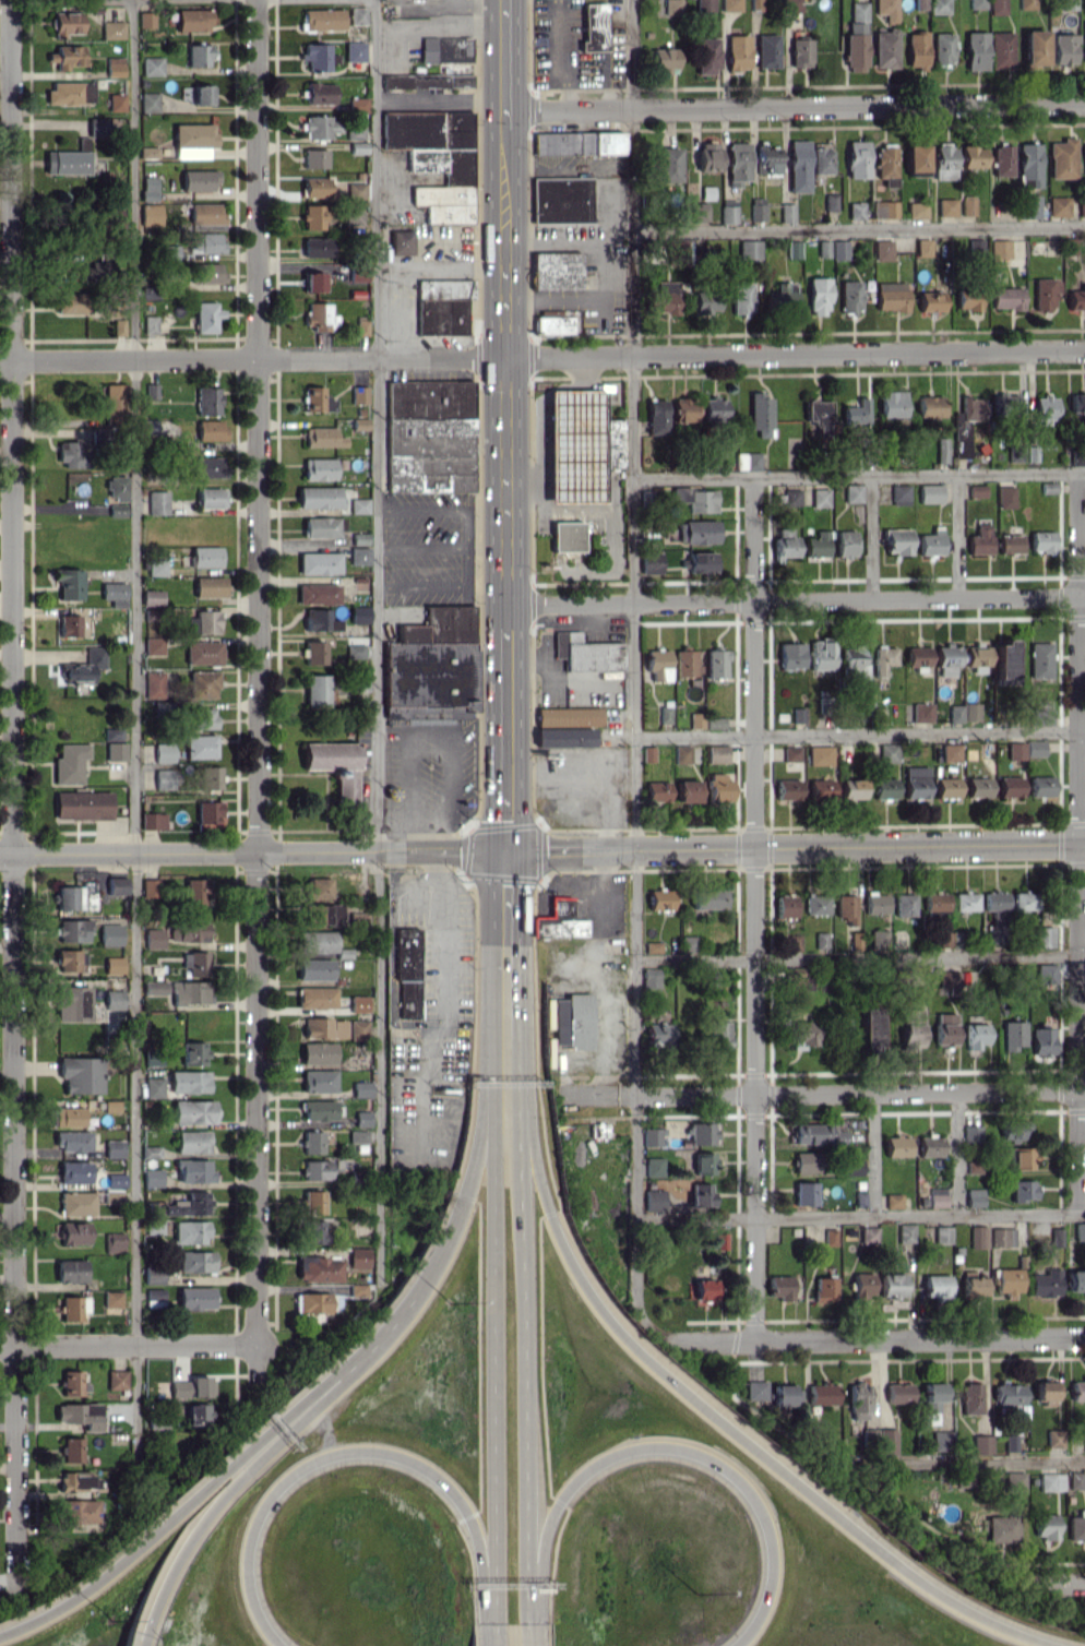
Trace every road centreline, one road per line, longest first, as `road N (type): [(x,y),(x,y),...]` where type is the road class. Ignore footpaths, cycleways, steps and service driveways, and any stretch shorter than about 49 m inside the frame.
road 1 (residential): [(9,0),(15,1589)]
road 2 (residential): [(255,0),(258,1392)]
road 3 (residential): [(751,478),(756,1340)]
road 4 (motorway): [(1053,1645),(991,1623),(909,1575),(621,1336),(565,1260),(534,1162),(518,1073)]
road 5 (residential): [(1077,473),(1078,1213)]
road 6 (primary): [(493,1009),(491,1623)]
road 7 (residential): [(504,111),(1084,103)]
road 8 (residential): [(505,605),(1084,595)]
road 9 (residential): [(505,358),(1084,349)]
road 10 (tertiary): [(505,850),(1084,844)]
road 11 (primary): [(523,1622),(518,1073)]
road 12 (residential): [(559,1094),(1084,1091)]
road 13 (motorway): [(523,1622),(546,1522),(571,1481),(629,1448),(683,1446),(731,1471),(764,1516),(771,1586),(760,1617),(734,1645)]
road 14 (motorway): [(281,1645),(255,1614),(249,1536),(288,1476),(350,1448),(402,1456),(446,1487),(467,1518),(491,1623)]
road 15 (tertiary): [(0,852),(505,850)]
road 16 (residential): [(0,360),(505,358)]
road 17 (motorway): [(369,1350),(332,1373),(121,1562),(0,1635)]
road 18 (residential): [(678,1340),(1084,1335)]
road 19 (motorway): [(369,1350),(211,1505),(169,1564),(139,1631)]
road 20 (primary): [(506,579),(504,246)]
road 21 (motorway): [(493,1009),(474,1166),(441,1251),(410,1300)]
road 22 (residential): [(0,1345),(257,1344)]
road 23 (primary): [(505,850),(505,625)]
road 24 (primary): [(505,850),(493,885),(493,1009)]
road 25 (primary): [(504,135),(503,0)]

